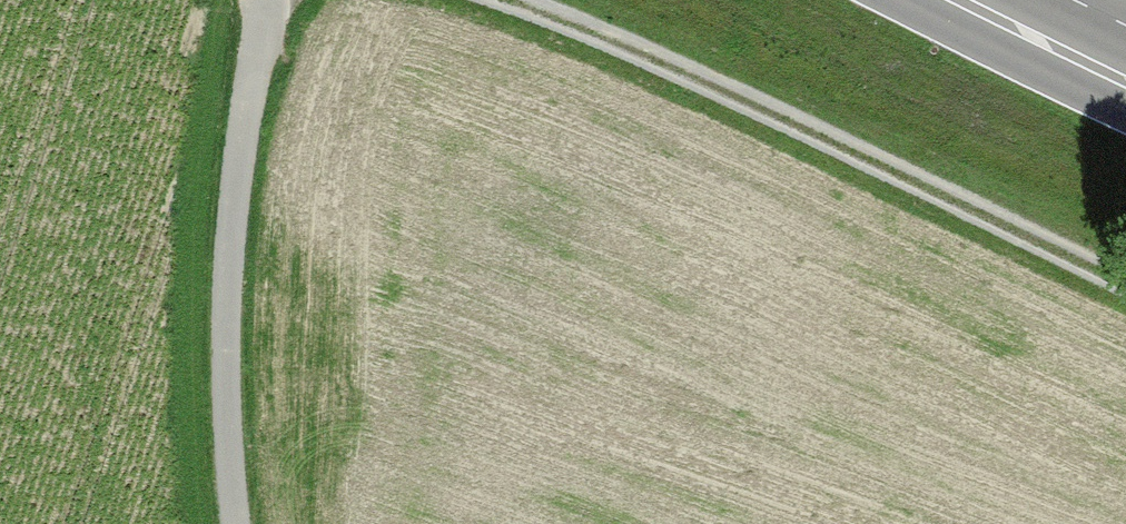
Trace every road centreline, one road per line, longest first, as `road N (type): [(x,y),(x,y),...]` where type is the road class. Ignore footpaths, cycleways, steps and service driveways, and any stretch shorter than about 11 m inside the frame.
road 1 (track): [(490,0),(557,21),(1125,282)]
road 2 (residential): [(270,0),(249,101),(232,291),(238,523)]
road 3 (primary): [(1125,85),(949,0)]

